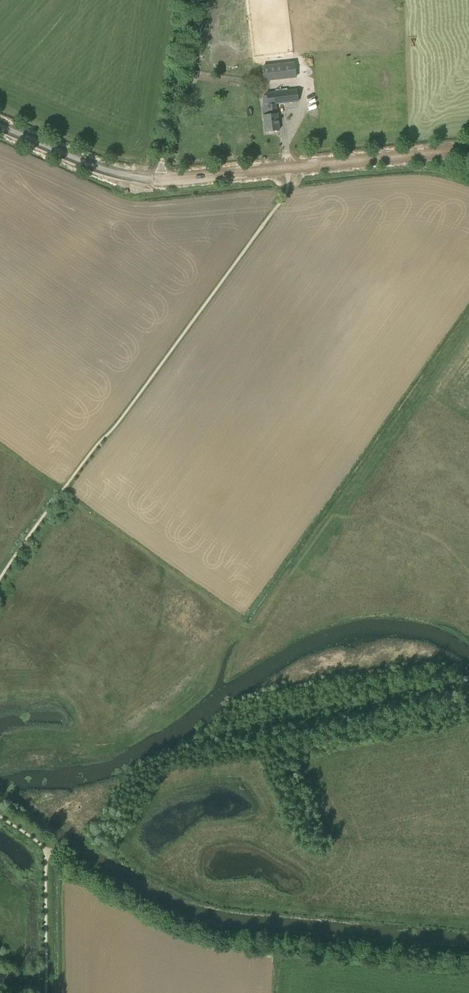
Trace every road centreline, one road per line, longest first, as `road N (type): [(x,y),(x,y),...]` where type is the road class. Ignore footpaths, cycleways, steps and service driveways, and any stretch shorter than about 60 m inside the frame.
road 1 (tertiary): [(468,149),(158,181),(103,172),(0,122)]

